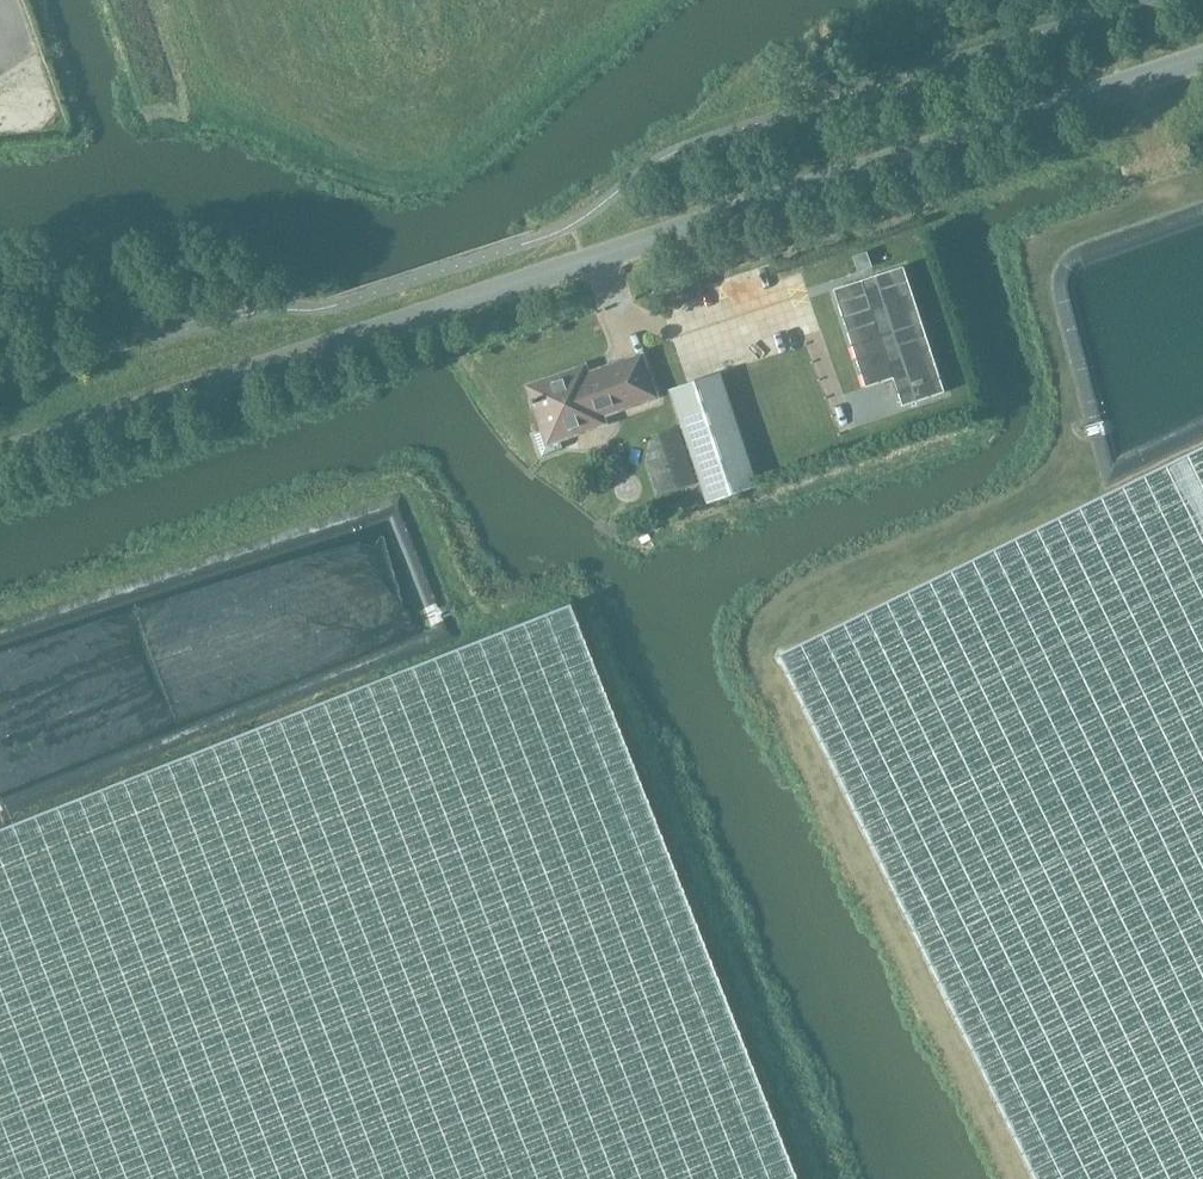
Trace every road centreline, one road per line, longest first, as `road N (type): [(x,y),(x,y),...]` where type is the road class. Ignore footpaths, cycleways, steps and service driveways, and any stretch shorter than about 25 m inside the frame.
road 1 (unclassified): [(0,455),(1202,59)]

